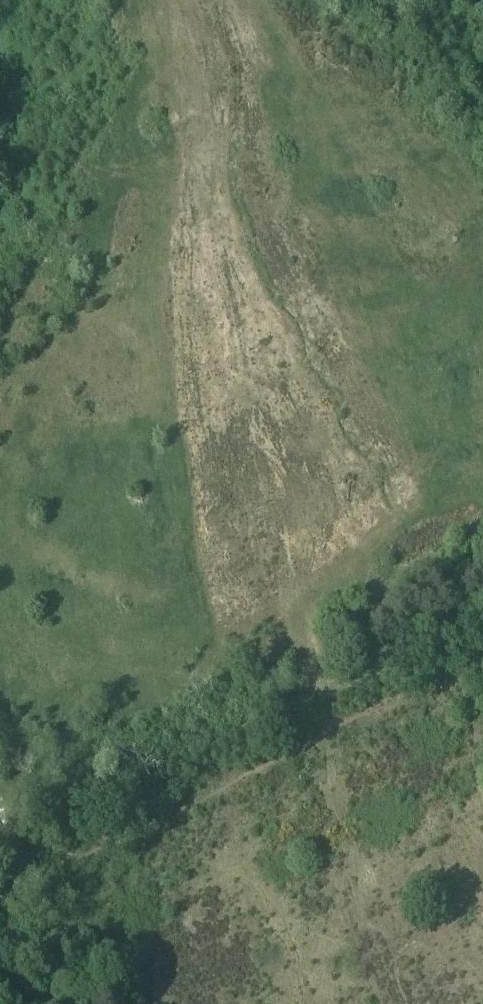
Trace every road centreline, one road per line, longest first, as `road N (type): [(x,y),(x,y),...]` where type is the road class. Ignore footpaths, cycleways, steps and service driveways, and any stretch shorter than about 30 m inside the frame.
road 1 (track): [(277,594),(327,724),(354,894),(395,1003)]

